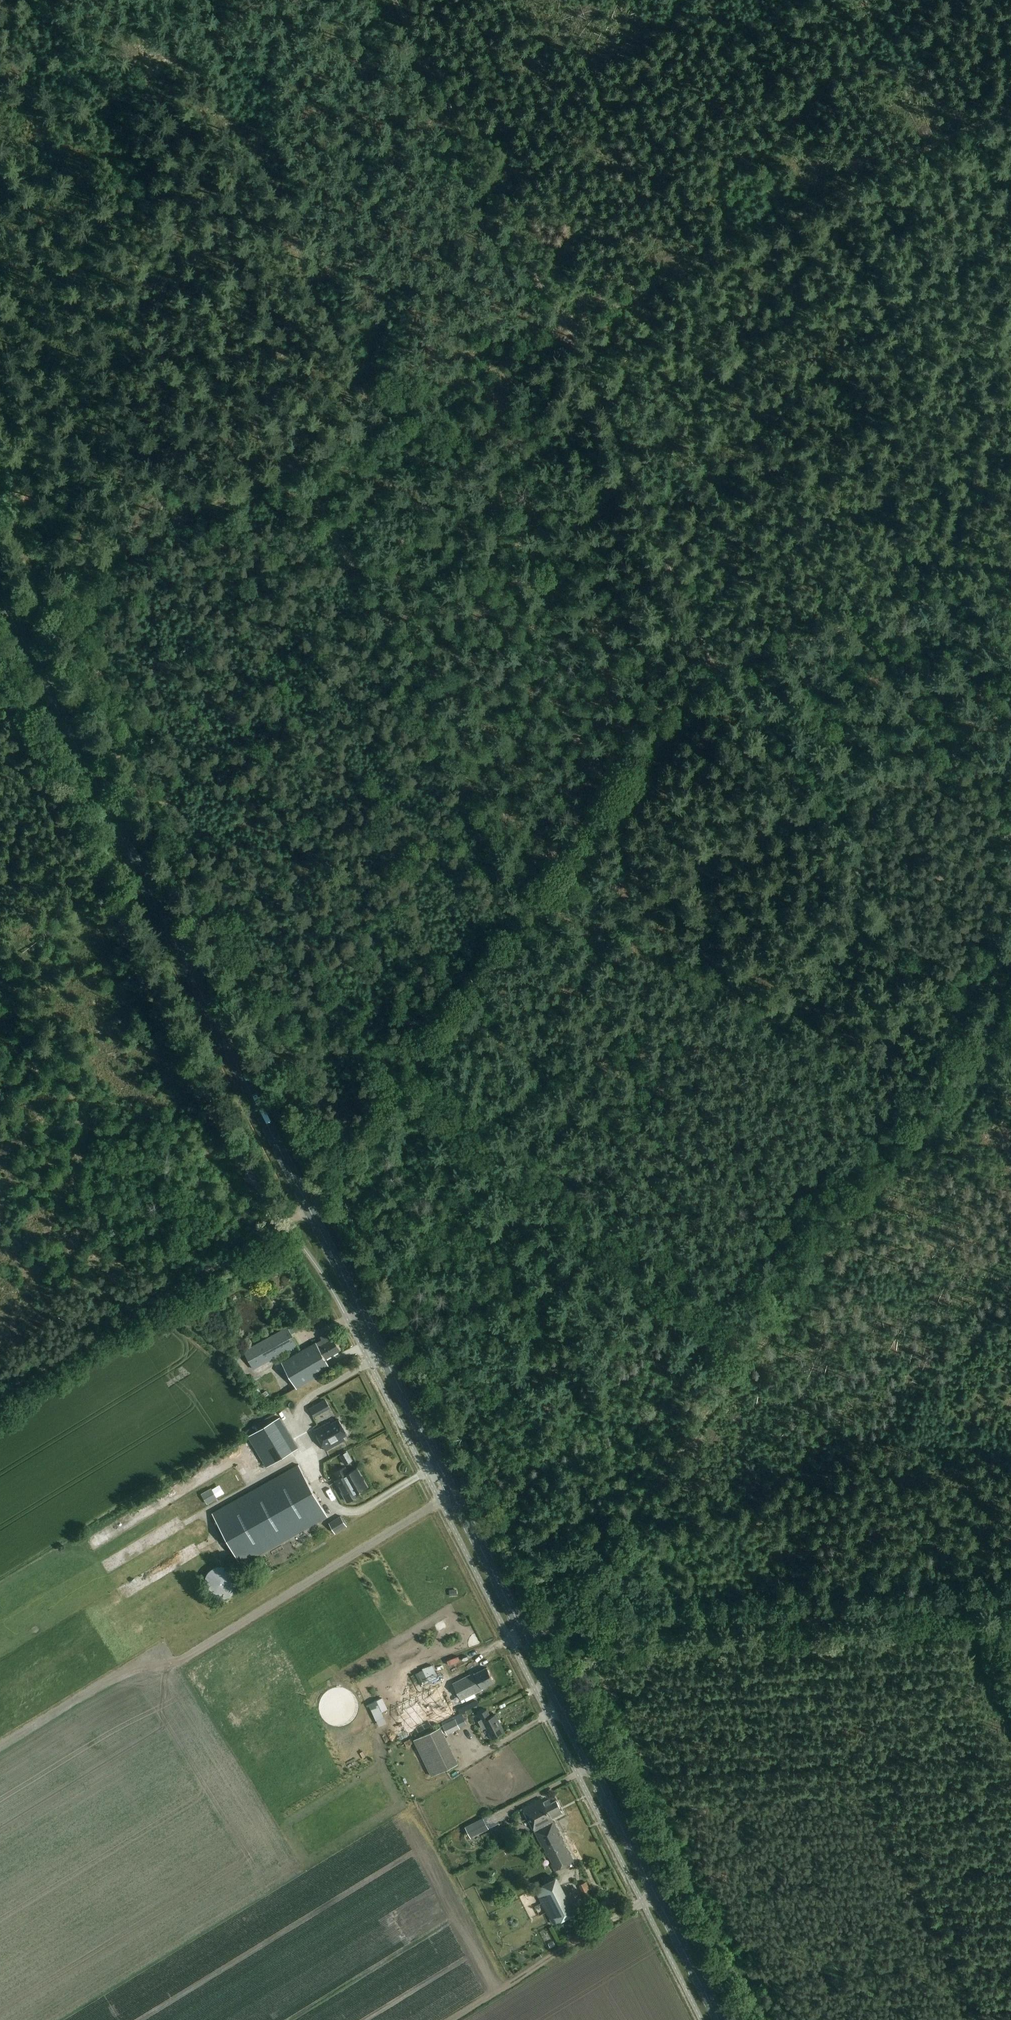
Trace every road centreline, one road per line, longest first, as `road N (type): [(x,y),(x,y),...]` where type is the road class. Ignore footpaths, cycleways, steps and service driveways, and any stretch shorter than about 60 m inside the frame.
road 1 (primary): [(721,2019),(0,596)]
road 2 (track): [(985,1045),(719,670),(568,330),(77,571)]
road 3 (track): [(1010,976),(985,1045),(746,1362),(395,1100),(335,1182)]
road 4 (track): [(396,0),(568,330),(1010,107)]
road 5 (track): [(1010,1610),(546,1632),(746,1362)]
road 6 (track): [(335,1182),(0,515)]
road 7 (track): [(719,670),(395,1100)]
road 8 (track): [(719,670),(1010,577)]
road 9 (track): [(181,1289),(0,1400)]
road 10 (track): [(335,1182),(310,1210),(181,1289)]

